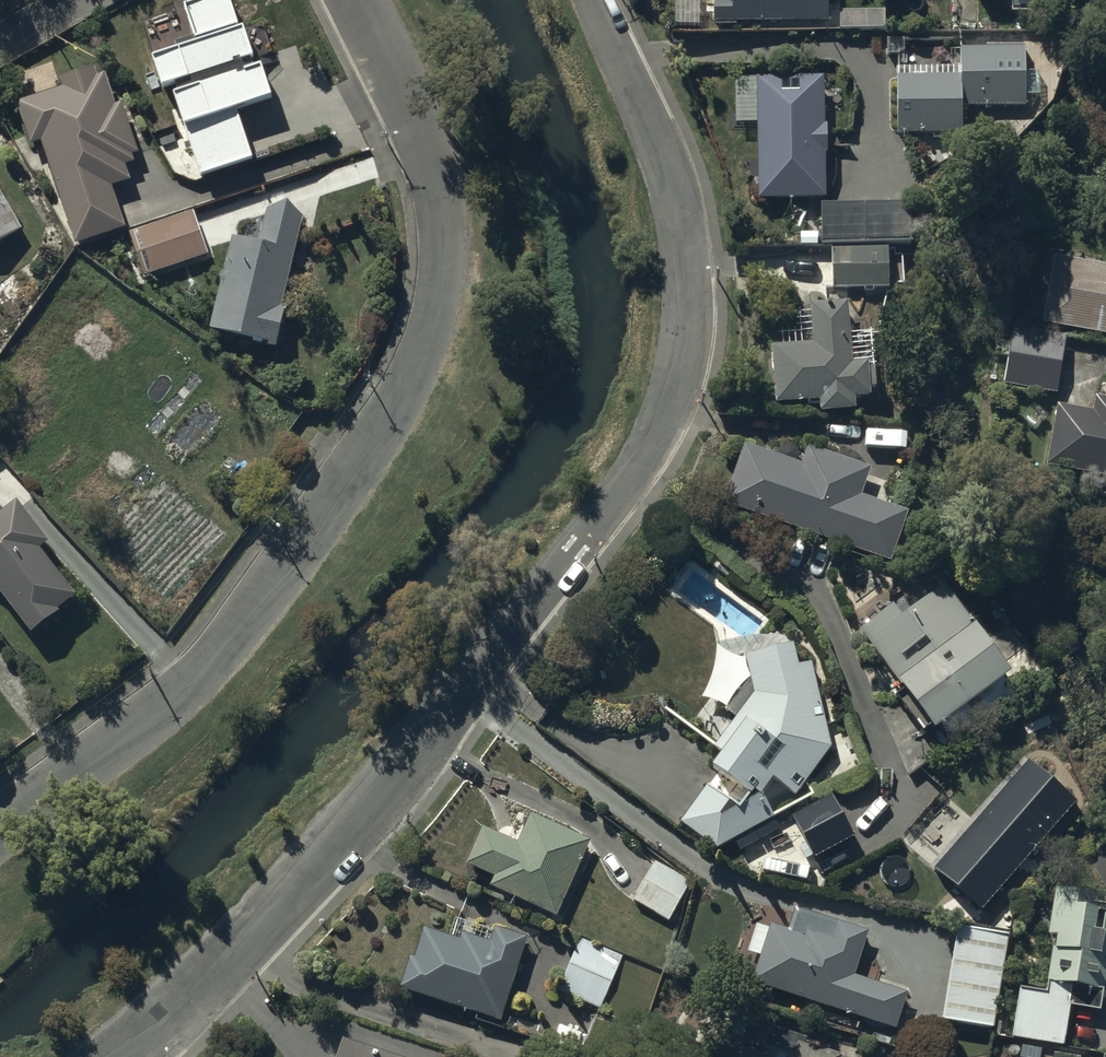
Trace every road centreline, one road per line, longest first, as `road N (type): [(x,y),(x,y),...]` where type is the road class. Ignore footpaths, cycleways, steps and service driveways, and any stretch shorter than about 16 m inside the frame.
road 1 (residential): [(118,1056),(229,961),(426,741),(625,486),(681,390),(690,293),(676,198),(593,0)]
road 2 (residential): [(0,828),(207,666),(252,618),(358,465),(423,354),(444,247),(438,183),(416,117),(356,0)]

